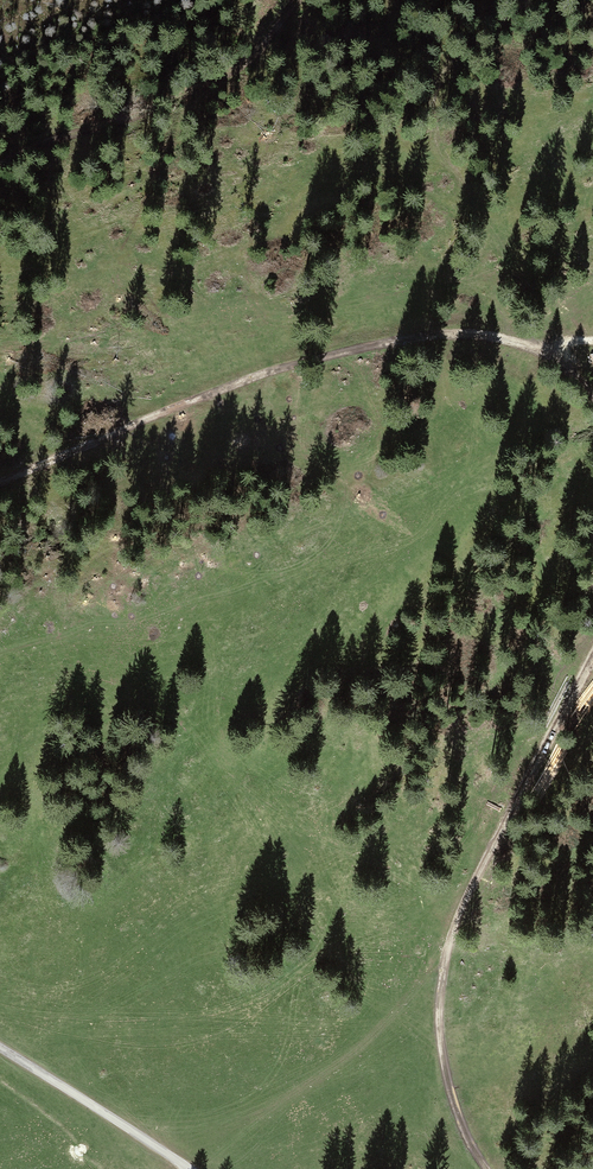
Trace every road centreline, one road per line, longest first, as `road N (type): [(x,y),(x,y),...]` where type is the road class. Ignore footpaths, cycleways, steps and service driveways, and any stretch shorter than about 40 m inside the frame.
road 1 (track): [(592,393),(564,365),(491,336),(406,338),(210,389),(0,483)]
road 2 (track): [(484,1168),(439,1059),(438,968),(448,925),(506,805),(592,665)]
road 3 (unclassified): [(0,1048),(187,1168)]
road 4 (track): [(0,165),(140,108)]

